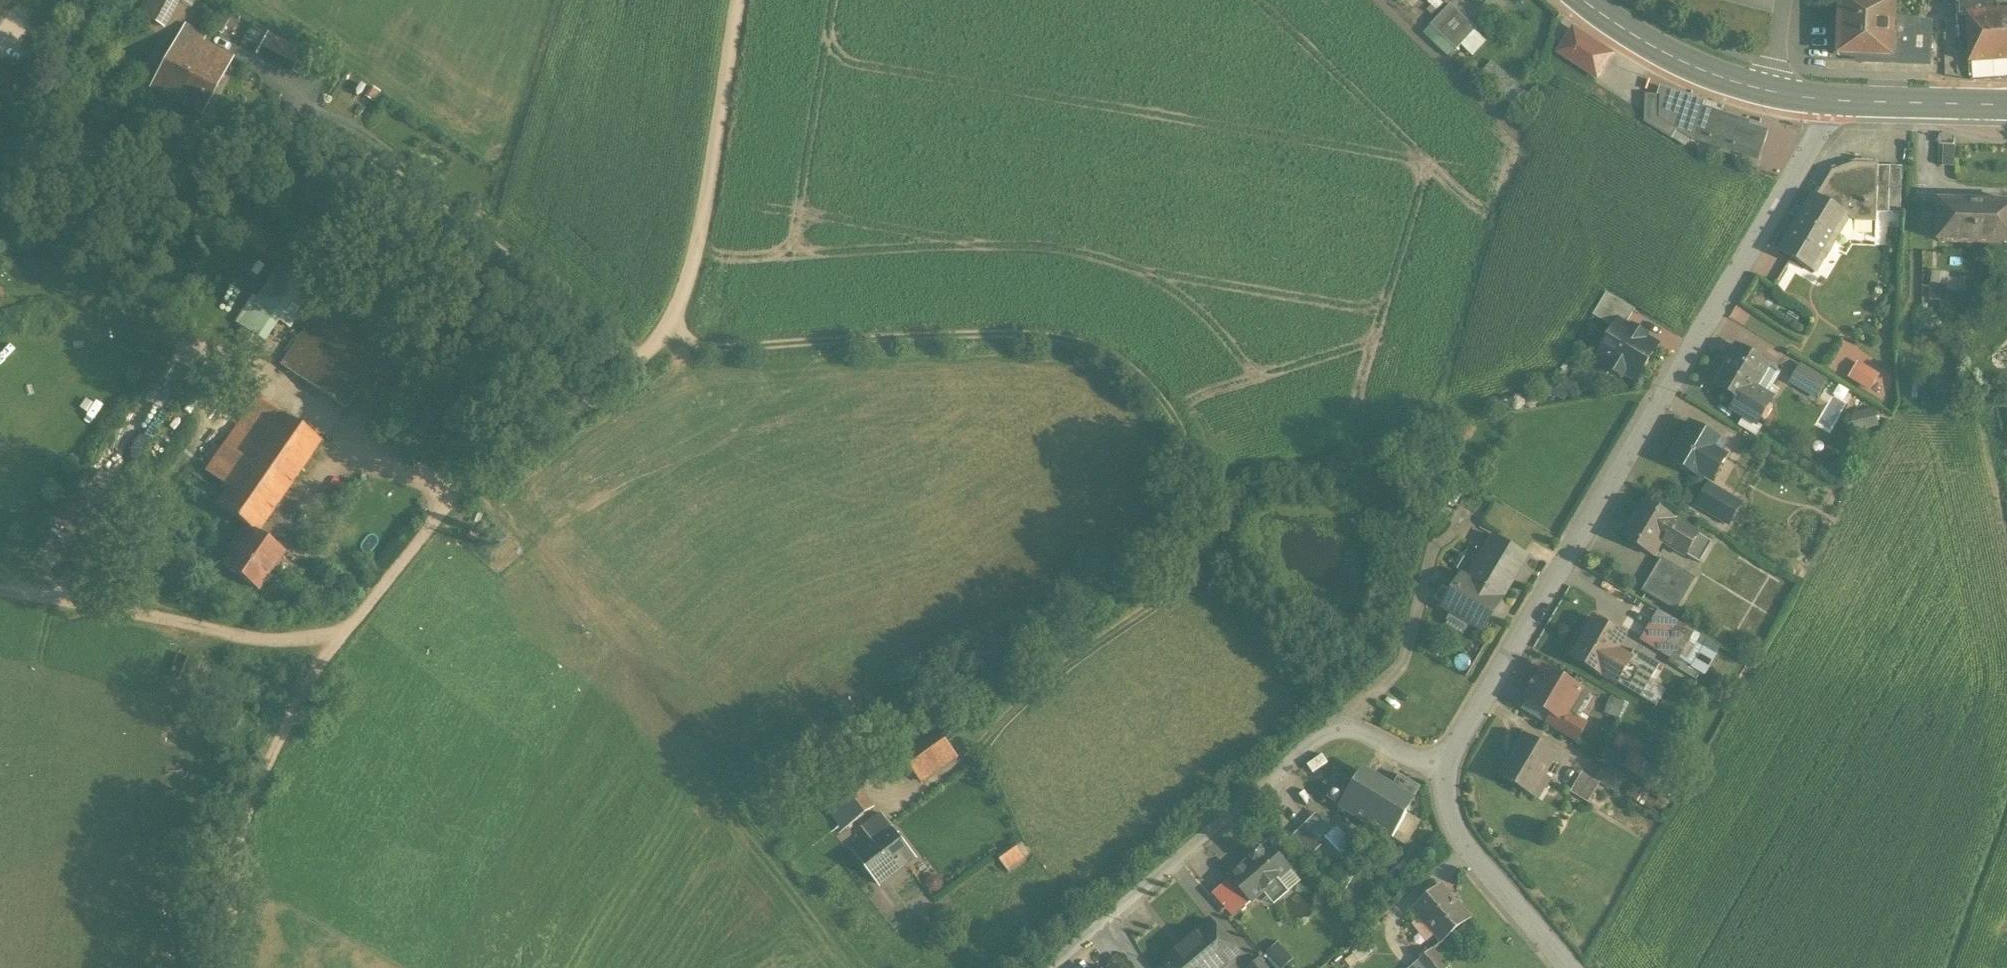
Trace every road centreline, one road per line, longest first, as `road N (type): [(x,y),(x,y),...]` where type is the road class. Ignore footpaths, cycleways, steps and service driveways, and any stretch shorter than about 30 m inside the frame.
road 1 (track): [(668,339),(1061,342),(1139,379),(1202,479),(1220,540),(1047,681)]
road 2 (track): [(346,631),(393,560),(442,508),(668,339),(710,242),(750,0)]
road 3 (residential): [(1443,772),(1833,99)]
road 4 (unclassified): [(1048,967),(1326,734),(1360,732),(1443,772)]
road 5 (track): [(235,967),(240,872),(295,730),(346,631)]
road 6 (track): [(346,631),(0,596)]
road 7 (primary): [(1833,99),(1704,71),(1583,0)]
road 8 (residential): [(1570,967),(1462,840),(1443,772)]
road 9 (primary): [(2006,104),(1833,99)]

